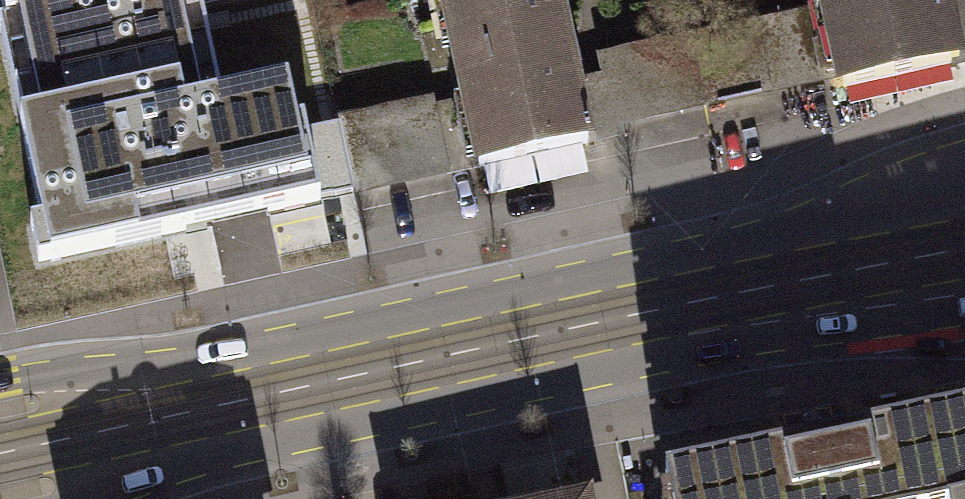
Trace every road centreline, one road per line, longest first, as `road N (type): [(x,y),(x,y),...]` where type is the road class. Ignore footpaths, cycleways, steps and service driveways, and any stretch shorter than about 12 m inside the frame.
road 1 (secondary): [(824,275),(0,453)]
road 2 (secondary): [(964,204),(824,275)]
road 3 (secondary): [(824,275),(964,307)]

